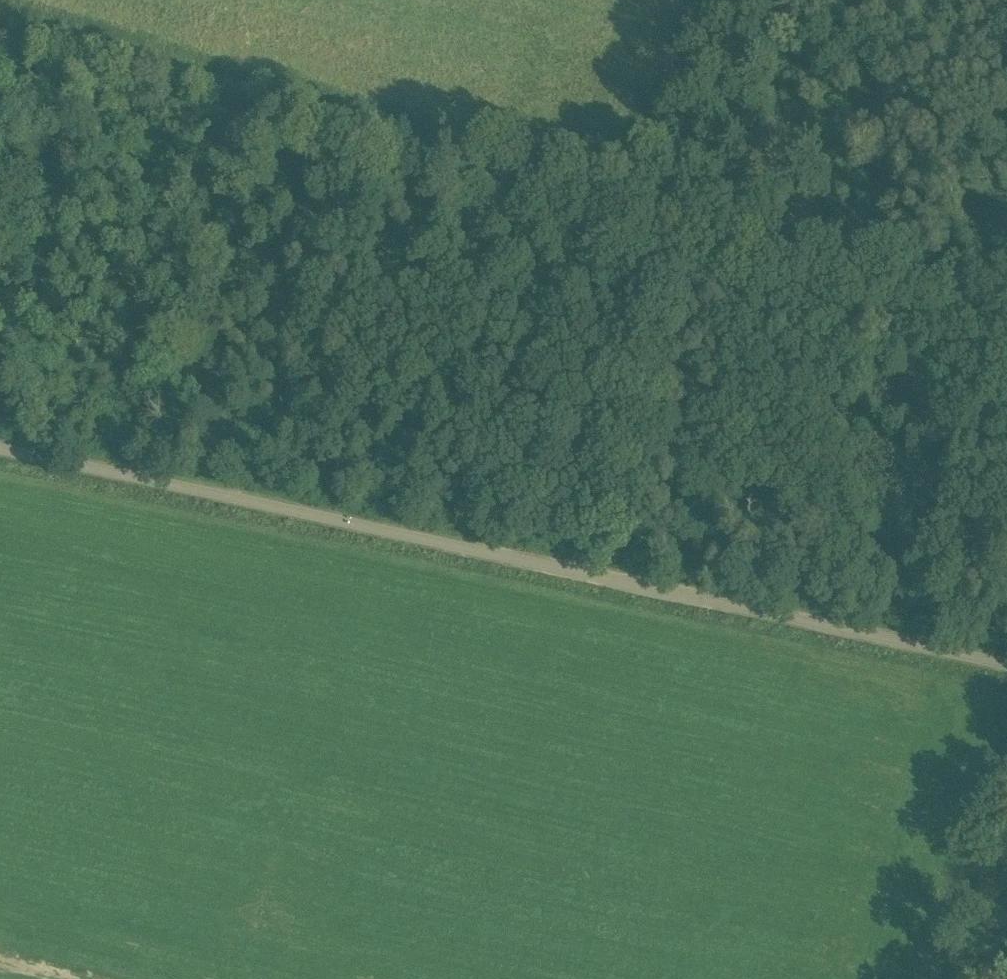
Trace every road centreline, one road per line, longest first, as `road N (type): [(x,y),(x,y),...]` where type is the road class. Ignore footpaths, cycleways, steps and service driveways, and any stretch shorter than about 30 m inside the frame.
road 1 (unclassified): [(1006,665),(0,449)]

